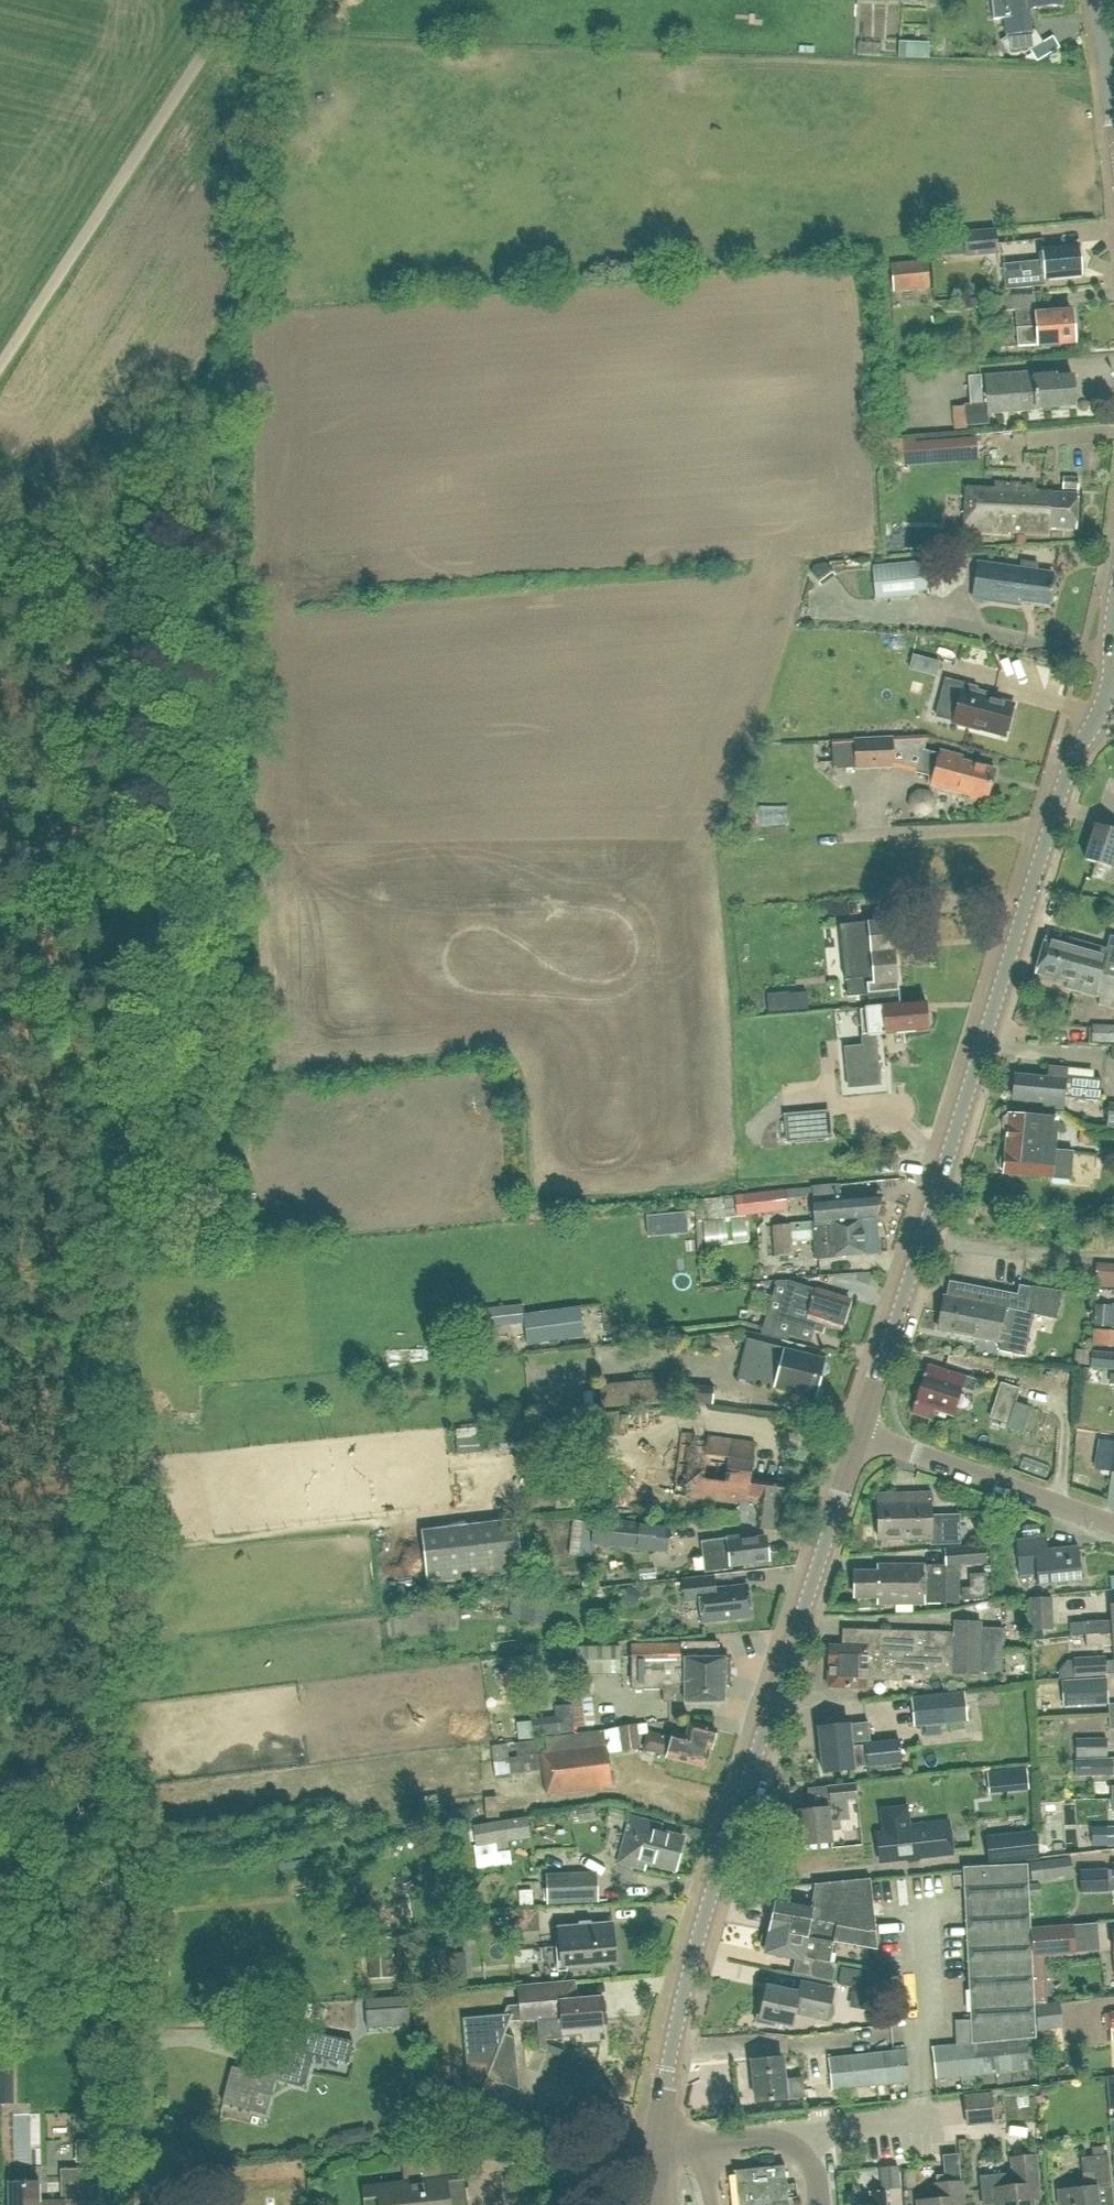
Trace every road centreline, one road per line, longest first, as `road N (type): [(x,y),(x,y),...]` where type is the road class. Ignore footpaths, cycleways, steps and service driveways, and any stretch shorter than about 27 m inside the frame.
road 1 (secondary): [(649,2200),(688,1970),(861,1433)]
road 2 (secondary): [(861,1433),(1066,773),(1113,704)]
road 3 (unclassified): [(245,0),(0,368)]
road 4 (residential): [(1113,1523),(861,1433)]
road 5 (track): [(220,556),(0,502)]

